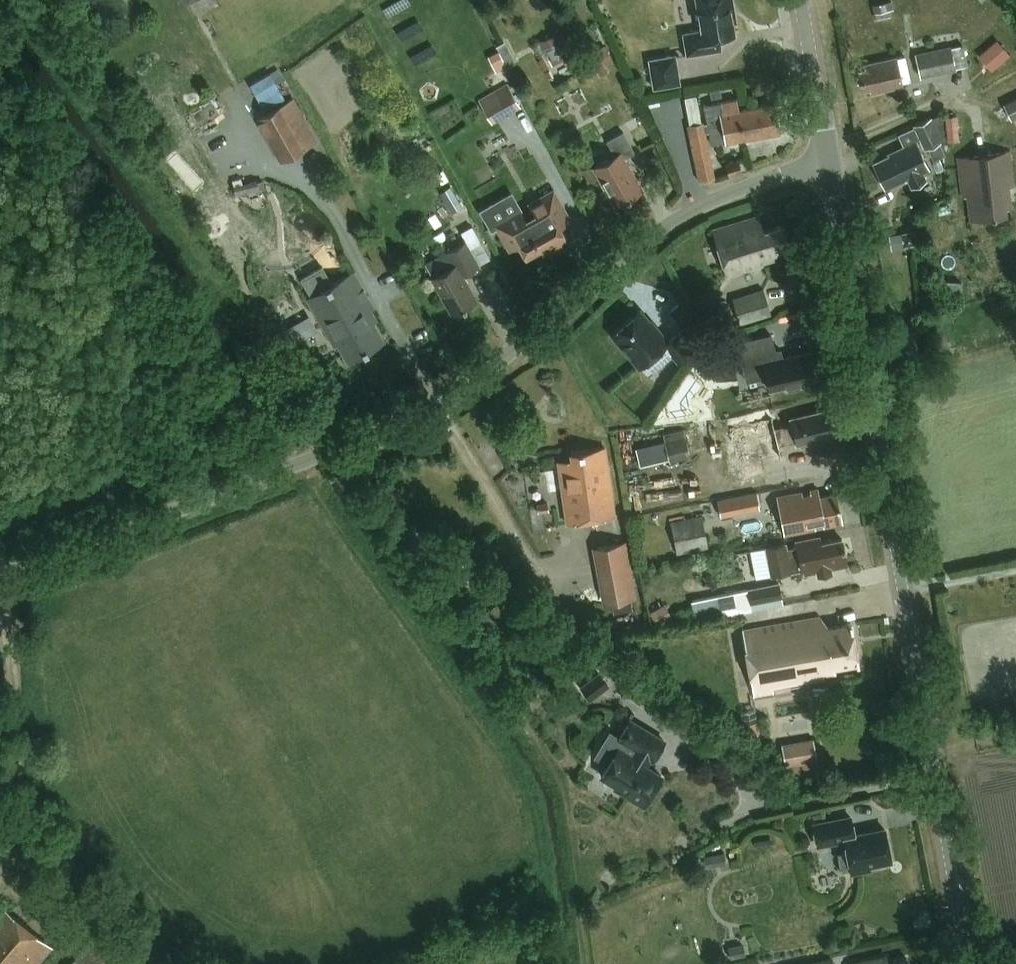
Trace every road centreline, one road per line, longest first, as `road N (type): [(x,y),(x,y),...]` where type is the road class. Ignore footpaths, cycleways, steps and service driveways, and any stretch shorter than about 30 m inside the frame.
road 1 (unclassified): [(828,164),(743,190),(667,227),(429,413),(0,578)]
road 2 (unclassified): [(975,963),(828,164)]
road 3 (track): [(0,882),(10,854),(15,717),(0,595)]
road 4 (unclassified): [(828,164),(800,0)]

